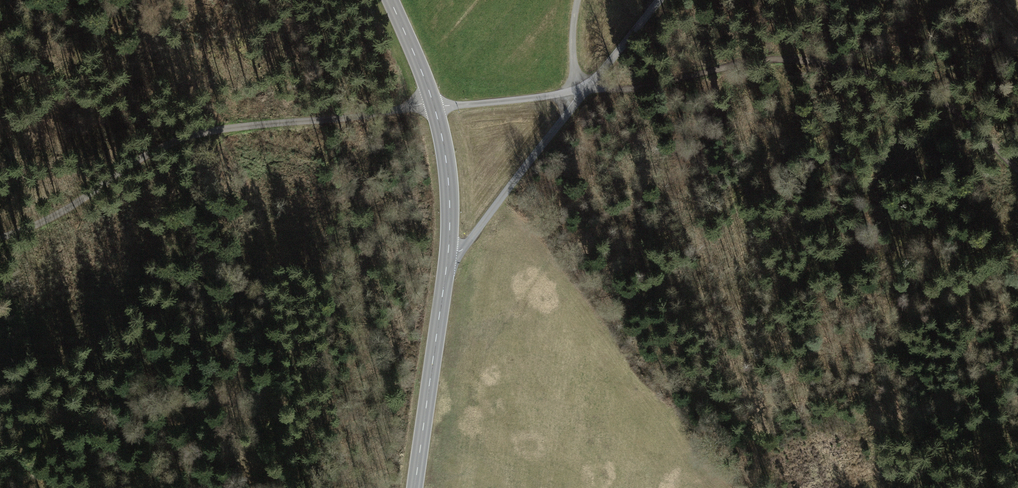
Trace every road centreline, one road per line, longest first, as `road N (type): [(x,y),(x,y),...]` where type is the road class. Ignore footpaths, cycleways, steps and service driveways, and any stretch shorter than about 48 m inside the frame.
road 1 (residential): [(435,106),(333,122),(235,125),(168,141),(61,216),(0,233)]
road 2 (track): [(583,92),(786,71),(920,91),(1017,167)]
road 3 (tertiary): [(446,258),(413,487)]
road 4 (unclassified): [(446,258),(465,246),(583,92)]
road 5 (tertiary): [(435,106),(446,258)]
road 6 (unclassified): [(583,92),(435,106)]

